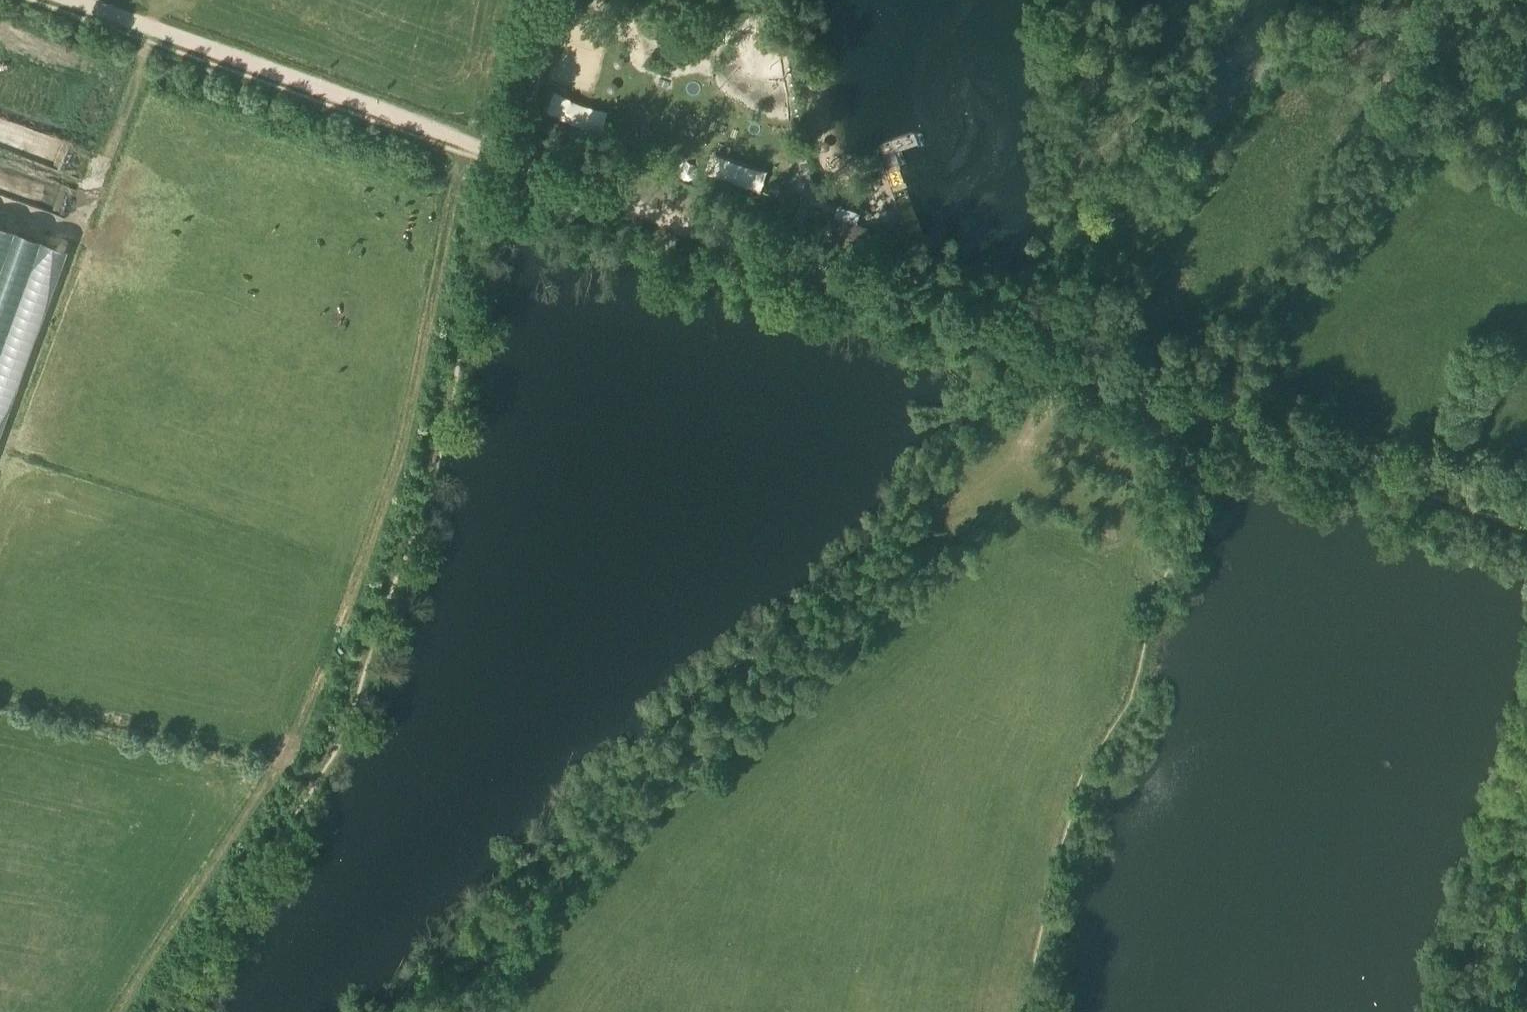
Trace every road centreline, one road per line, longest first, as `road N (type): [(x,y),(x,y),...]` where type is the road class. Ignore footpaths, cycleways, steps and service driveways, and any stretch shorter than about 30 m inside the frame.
road 1 (track): [(1041,343),(63,0)]
road 2 (track): [(1240,413),(1041,343)]
road 3 (track): [(1410,473),(1240,413)]
road 4 (track): [(1526,513),(1410,473)]

